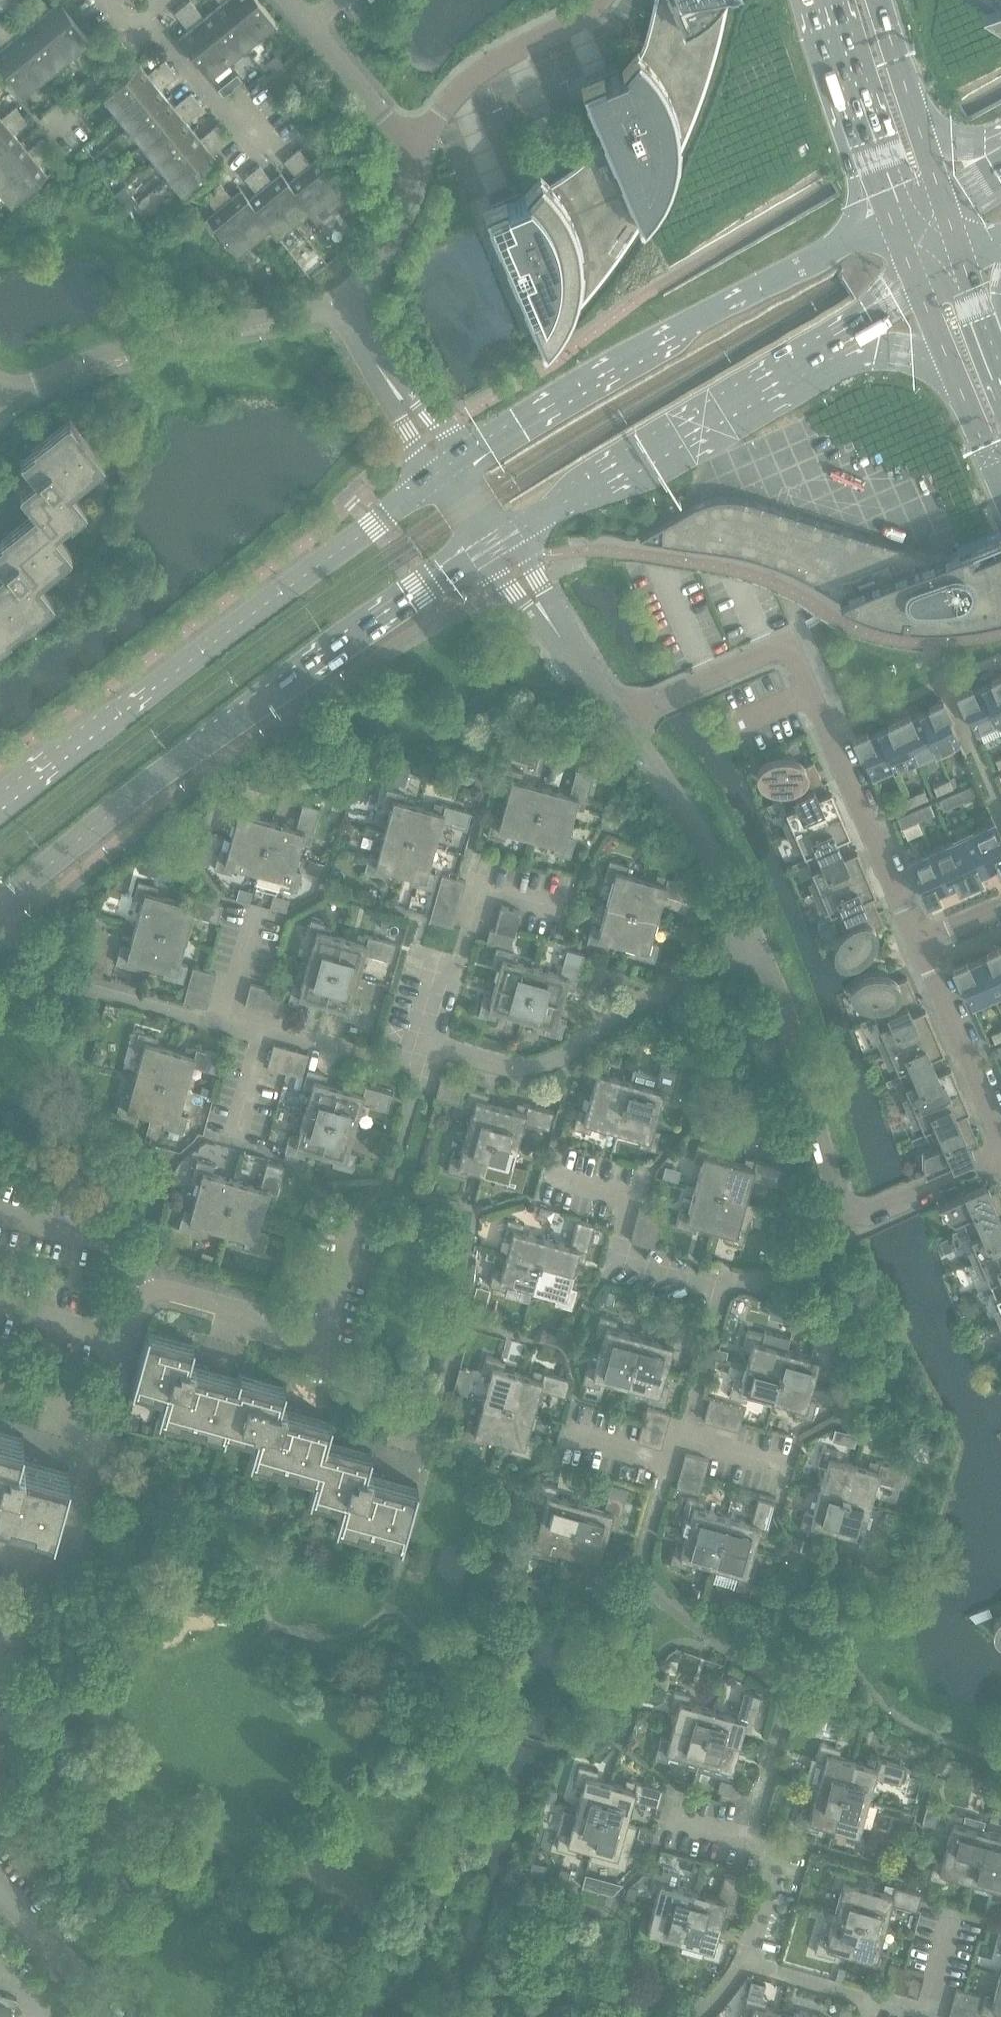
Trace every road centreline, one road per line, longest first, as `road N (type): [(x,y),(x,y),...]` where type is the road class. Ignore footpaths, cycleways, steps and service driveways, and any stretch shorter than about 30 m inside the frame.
road 1 (residential): [(620,718),(789,643),(1000,1135)]
road 2 (secondary): [(0,906),(169,769),(497,541)]
road 3 (secondary): [(446,466),(0,812)]
road 4 (residential): [(321,1349),(269,1335),(254,1315),(170,1291),(142,1299),(71,1543),(47,1577)]
road 5 (secondary): [(834,248),(446,466)]
road 6 (secondary): [(497,541),(834,343)]
road 7 (residential): [(426,1044),(509,1068),(563,1055),(754,938)]
road 8 (residential): [(346,305),(158,343),(9,390)]
road 9 (residential): [(843,1215),(790,1018),(754,938)]
road 10 (residential): [(726,1287),(616,1255),(633,1196),(546,1172)]
road 11 (residential): [(754,938),(721,871),(620,718)]
road 12 (residential): [(426,1044),(446,975),(462,962),(489,888),(569,909)]
road 13 (residential): [(602,0),(487,66),(417,153)]
road 14 (residential): [(620,718),(497,541)]
road 15 (residential): [(280,154),(247,115),(225,112),(164,41),(133,26)]
road 16 (residential): [(417,153),(288,0)]
road 17 (residential): [(446,466),(346,305)]
road 18 (residential): [(264,1028),(418,1069),(426,1044)]
road 19 (residential): [(408,1452),(423,1402),(345,1380),(321,1349)]
road 20 (residential): [(0,1891),(116,2016)]
road 21 (residential): [(346,305),(401,212),(417,153)]
road 22 (residential): [(843,1215),(1000,1158)]
road 23 (residential): [(679,1439),(726,1287)]
road 24 (residential): [(68,986),(219,1027)]
road 25 (primary): [(848,102),(846,150),(858,203),(849,234),(834,248)]
road 26 (residential): [(726,1287),(796,1274),(816,1261),(843,1215)]
road 27 (residential): [(44,127),(140,48),(133,26)]
road 28 (residential): [(746,1964),(778,1854),(750,1842)]
road 29 (residential): [(321,1349),(356,1219)]
road 30 (residential): [(873,2000),(746,1964)]
road 31 (primary): [(834,343),(915,356),(957,381)]
road 32 (primary): [(848,102),(889,219)]
road 33 (residential): [(219,1027),(260,910)]
road 34 (residential): [(264,1028),(234,1145)]

